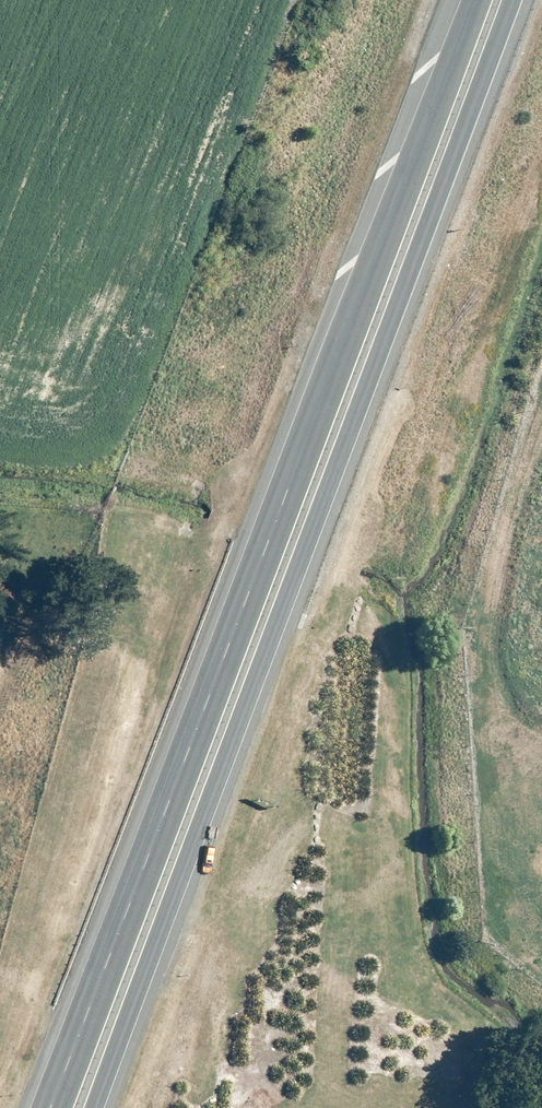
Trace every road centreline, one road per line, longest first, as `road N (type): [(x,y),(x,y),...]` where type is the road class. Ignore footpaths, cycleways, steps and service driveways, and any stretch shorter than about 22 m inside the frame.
road 1 (trunk): [(513,0),(93,1107)]
road 2 (trunk): [(54,1107),(412,181),(473,0)]

